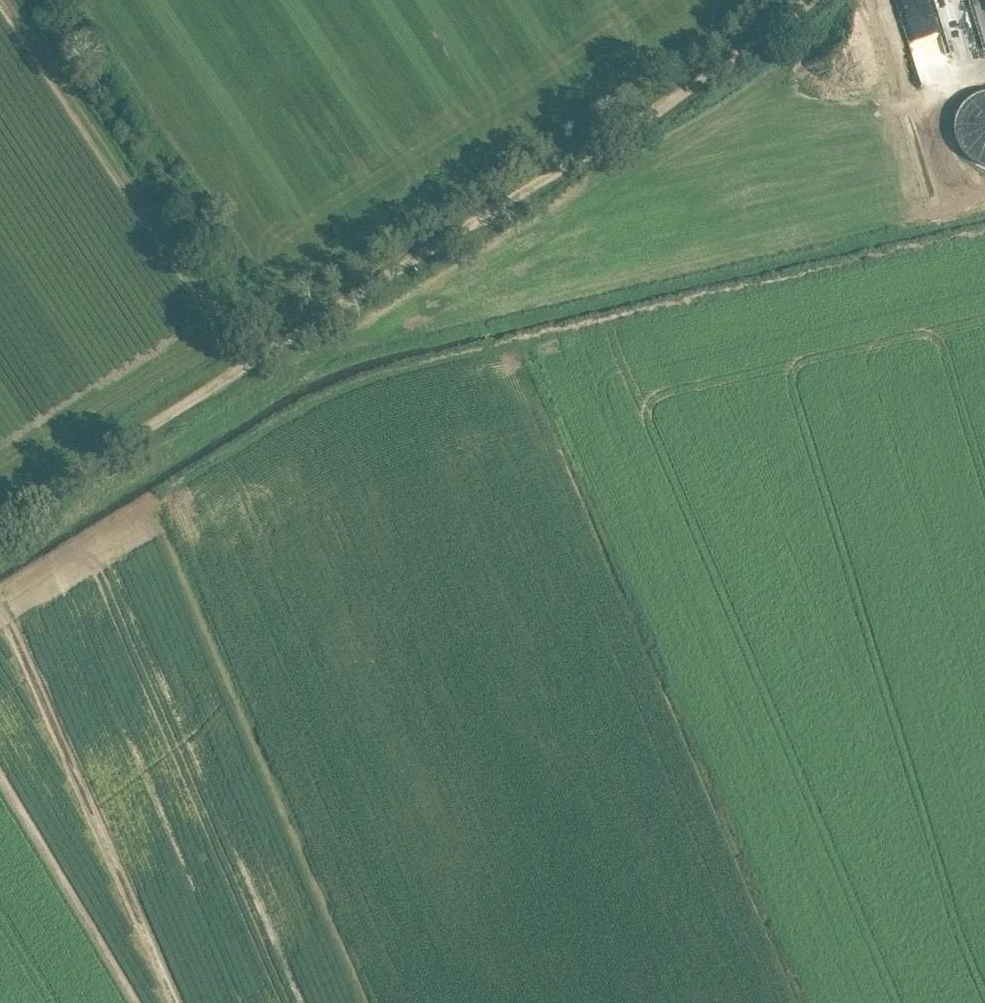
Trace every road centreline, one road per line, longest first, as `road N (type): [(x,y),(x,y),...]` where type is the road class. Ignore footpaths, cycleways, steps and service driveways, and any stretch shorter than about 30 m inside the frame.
road 1 (track): [(0,517),(206,395),(816,0)]

